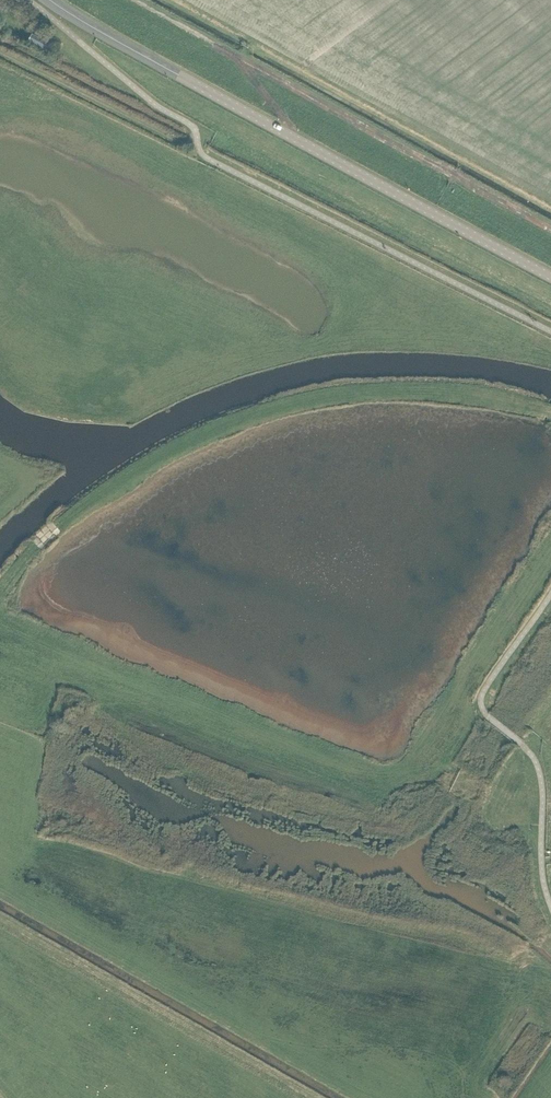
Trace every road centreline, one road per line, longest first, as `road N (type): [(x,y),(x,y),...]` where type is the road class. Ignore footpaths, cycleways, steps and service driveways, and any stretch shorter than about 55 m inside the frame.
road 1 (tertiary): [(550,276),(50,0)]

